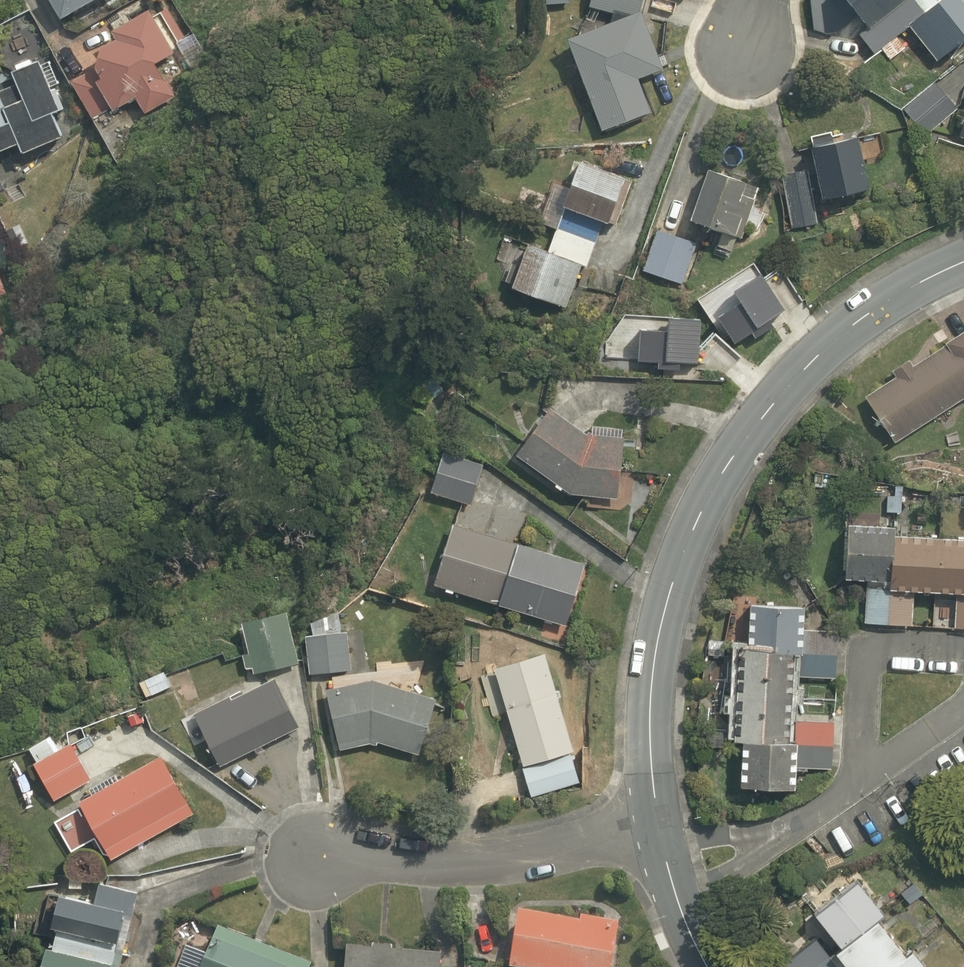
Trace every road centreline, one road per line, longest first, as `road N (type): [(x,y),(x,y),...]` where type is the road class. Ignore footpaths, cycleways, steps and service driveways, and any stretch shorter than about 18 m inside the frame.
road 1 (residential): [(657,827),(653,678),(669,597),(710,495),(745,438),(839,336),(924,277),(963,264)]
road 2 (residential): [(315,855),(411,862),(494,857),(657,827)]
road 3 (residential): [(865,773),(785,827),(670,878)]
road 4 (residential): [(865,773),(870,656),(880,648),(963,650)]

